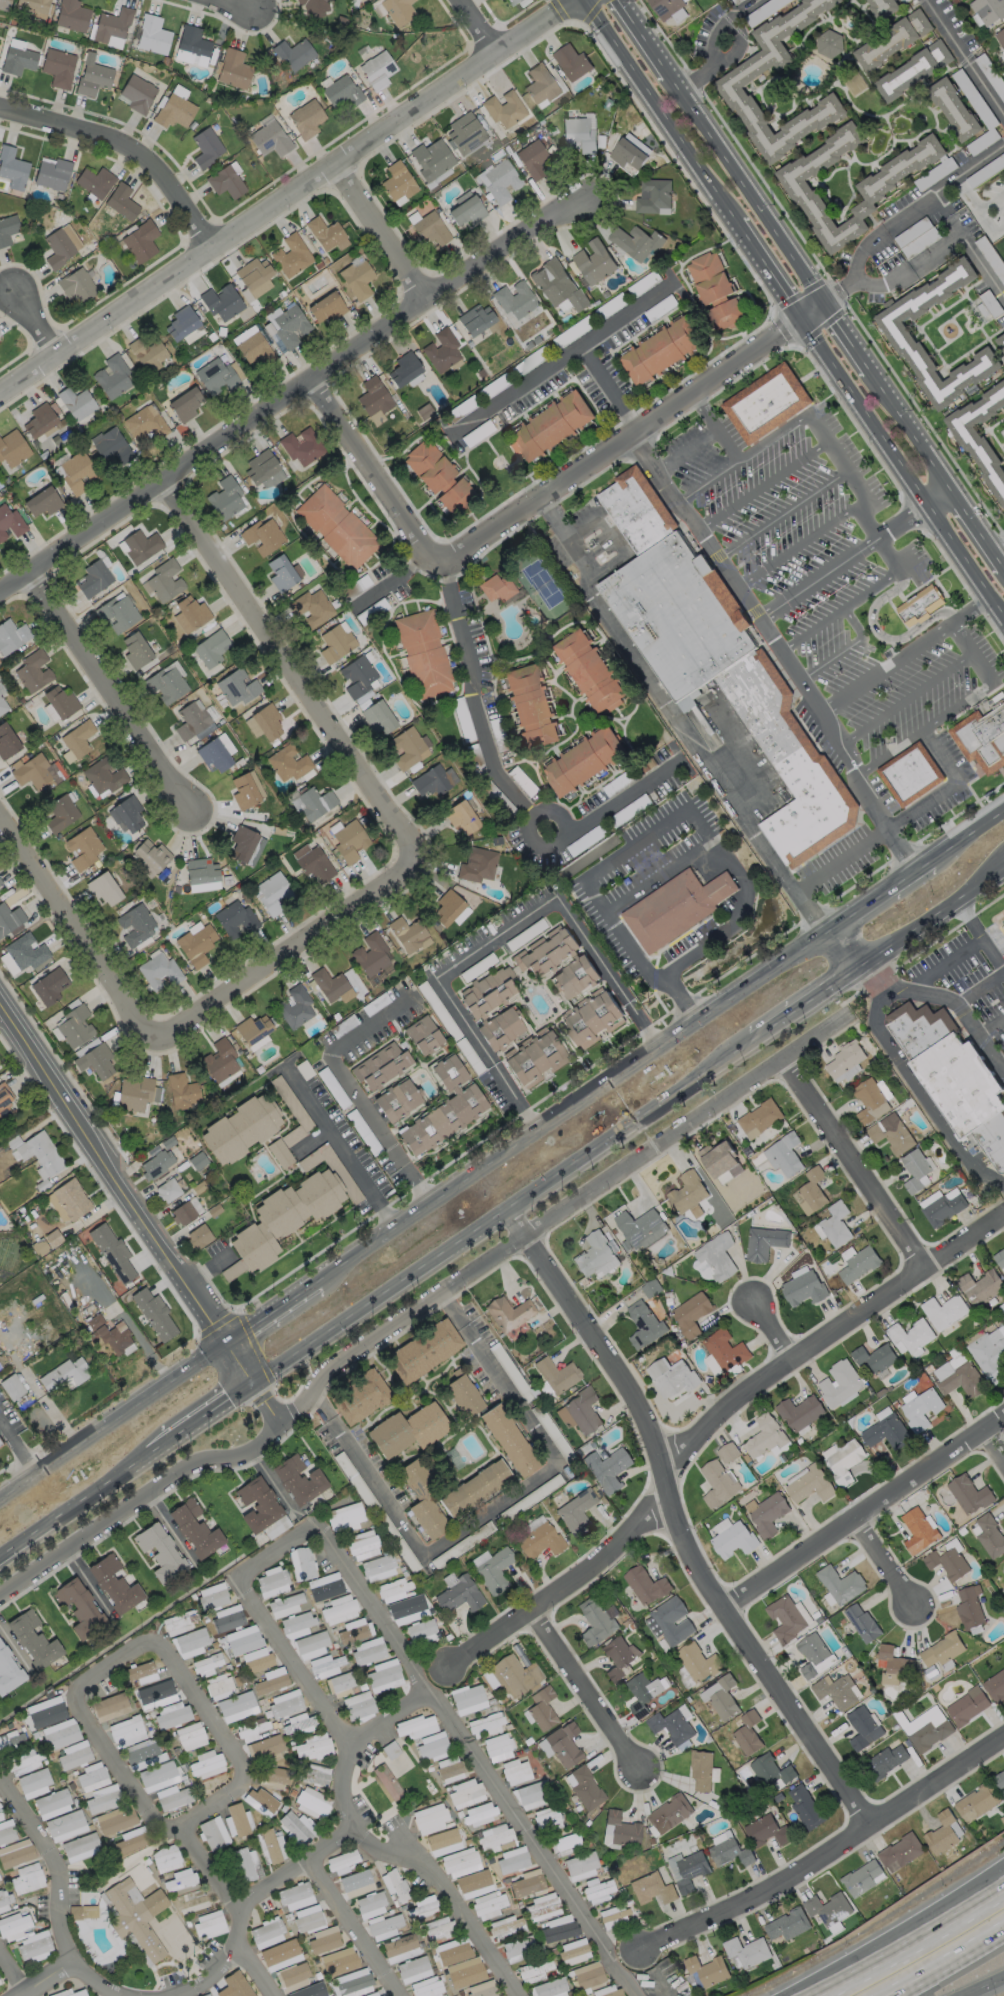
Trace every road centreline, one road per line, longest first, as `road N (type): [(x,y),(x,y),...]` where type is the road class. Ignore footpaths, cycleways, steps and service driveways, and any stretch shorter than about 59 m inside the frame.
road 1 (residential): [(1003,1218),(717,1417),(684,1452),(668,1497),(644,1526),(450,1665)]
road 2 (residential): [(874,1823),(722,1613),(668,1497),(640,1406),(511,1212)]
road 3 (residential): [(277,1424),(335,1367),(850,1014)]
road 4 (residential): [(0,592),(164,495),(584,197)]
road 5 (residential): [(574,0),(0,396)]
road 6 (primary): [(826,934),(318,1280)]
road 7 (primary): [(258,1386),(759,1043)]
road 8 (residential): [(434,553),(457,554),(825,301)]
road 9 (tertiary): [(258,1386),(0,1003)]
road 10 (residential): [(1003,1738),(874,1823),(634,1949)]
road 11 (residential): [(164,495),(400,839)]
road 12 (residential): [(0,1602),(194,1466),(257,1454),(277,1424),(258,1386)]
road 13 (primary): [(800,317),(1003,621)]
road 14 (residential): [(1003,1418),(856,1513),(722,1613)]
road 15 (residential): [(154,1033),(390,875),(400,839)]
road 16 (residential): [(18,581),(182,811)]
road 17 (primary): [(228,1340),(0,1495)]
road 18 (primary): [(825,301),(671,75)]
road 19 (primary): [(576,0),(734,223)]
road 20 (residential): [(0,816),(154,1033)]
road 21 (residential): [(214,243),(142,151),(0,110)]
road 22 (motorway): [(1003,1864),(784,1995)]
road 23 (residential): [(927,1266),(785,1059)]
road 24 (motorway): [(1003,1890),(821,1995)]
road 25 (residential): [(318,381),(434,553)]
road 26 (residential): [(642,1773),(536,1608)]
road 27 (primary): [(0,1561),(151,1458)]
road 28 (primary): [(861,965),(1003,867)]
road 29 (residential): [(335,166),(432,303)]
road 30 (motorway): [(879,1995),(1003,1926)]
road 31 (primary): [(949,484),(871,369)]
road 32 (primary): [(151,1458),(258,1386)]
road 33 (primary): [(759,1043),(861,965)]
road 34 (primary): [(930,859),(826,934)]

